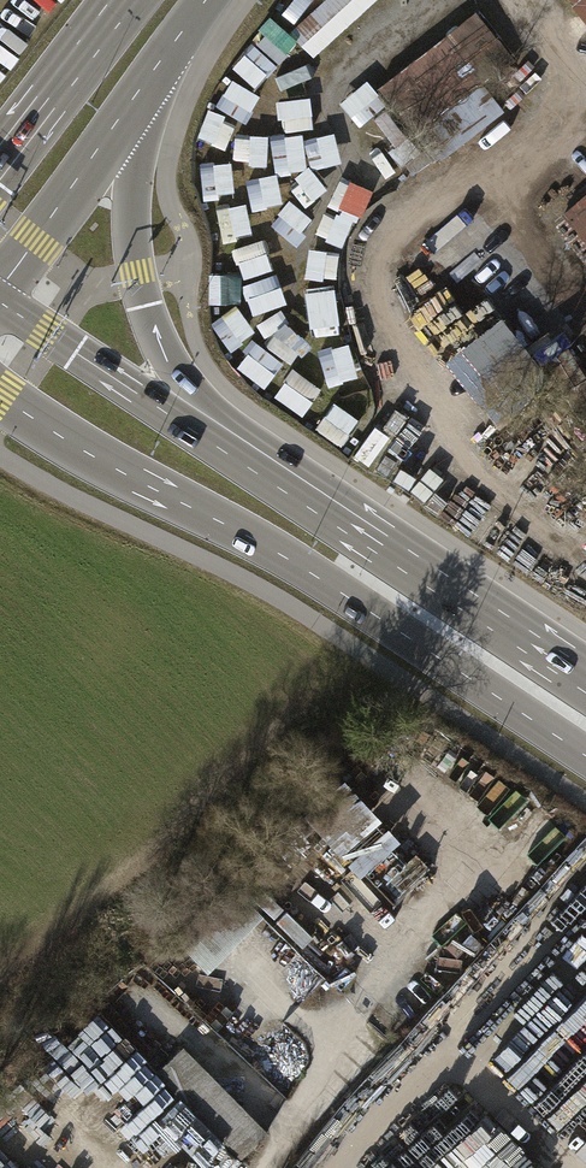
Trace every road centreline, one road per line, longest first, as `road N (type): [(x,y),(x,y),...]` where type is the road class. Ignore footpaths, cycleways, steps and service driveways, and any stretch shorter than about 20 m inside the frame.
road 1 (primary): [(0,395),(276,552),(585,757)]
road 2 (primary): [(585,674),(247,457)]
road 3 (primary): [(247,457),(174,374),(145,309),(132,271),(130,103)]
road 4 (primary): [(247,457),(0,304)]
road 5 (secondary): [(0,290),(130,103)]
road 6 (secondary): [(121,0),(0,161)]
road 7 (secondary): [(130,103),(206,0)]

